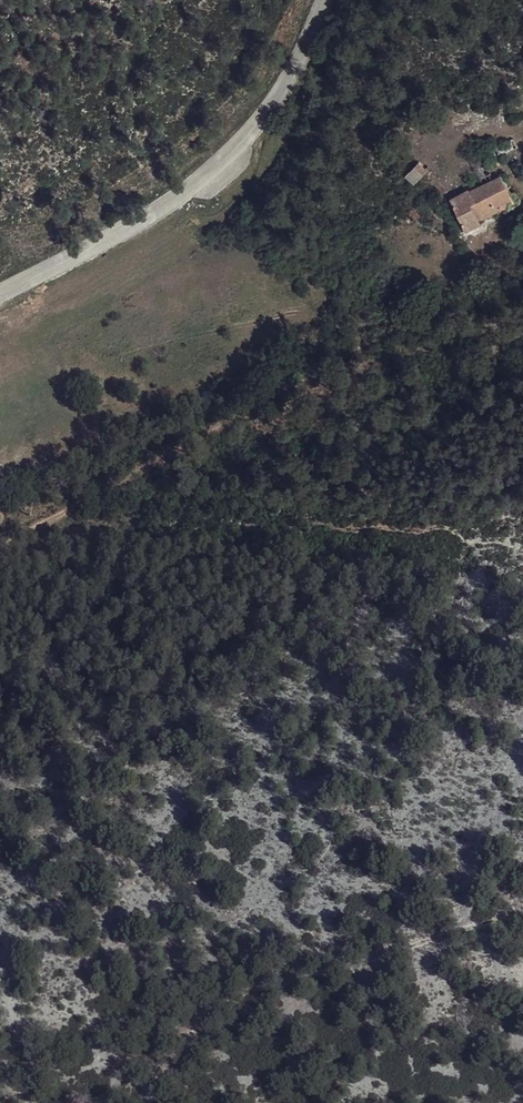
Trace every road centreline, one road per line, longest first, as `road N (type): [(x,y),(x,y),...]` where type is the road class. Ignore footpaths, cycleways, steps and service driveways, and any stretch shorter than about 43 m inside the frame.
road 1 (unclassified): [(0,288),(134,233),(259,126),(318,0)]

